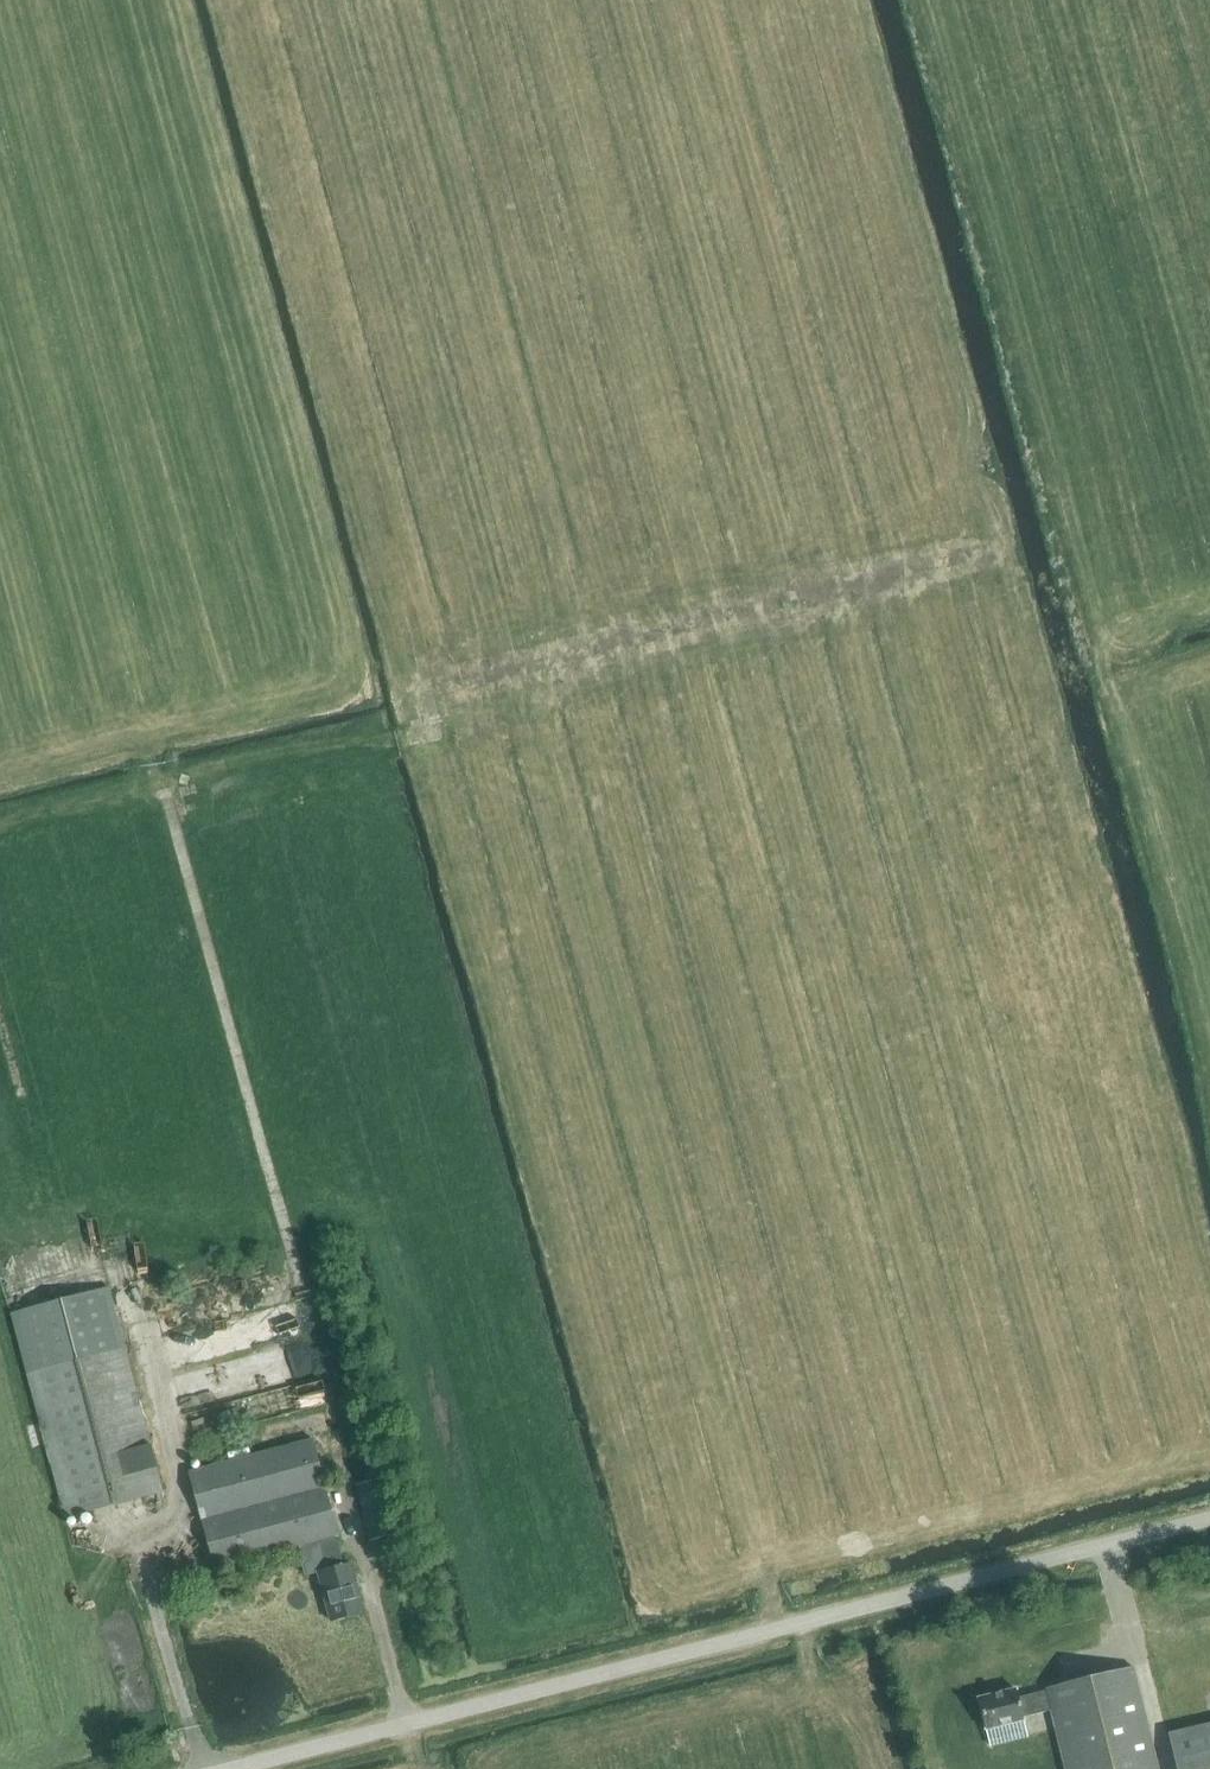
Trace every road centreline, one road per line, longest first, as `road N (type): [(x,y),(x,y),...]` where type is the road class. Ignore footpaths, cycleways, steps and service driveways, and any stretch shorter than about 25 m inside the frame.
road 1 (unclassified): [(1209,1519),(232,1768)]

